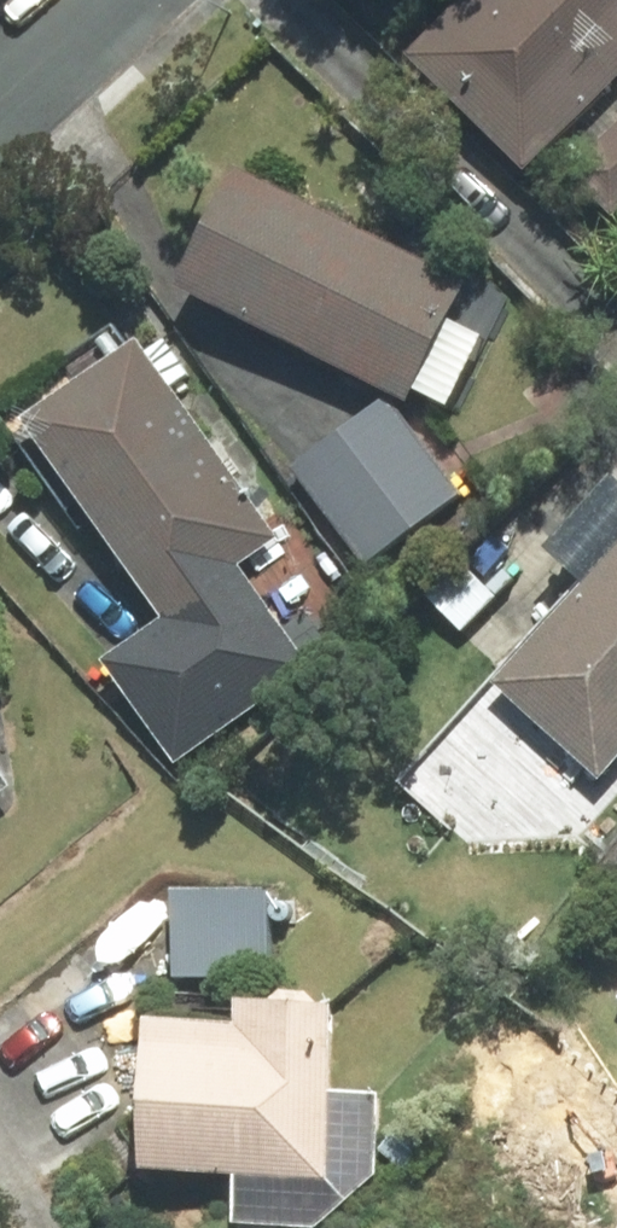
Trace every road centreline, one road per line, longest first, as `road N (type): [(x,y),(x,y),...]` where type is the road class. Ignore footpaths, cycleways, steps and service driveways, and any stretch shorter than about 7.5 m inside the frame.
road 1 (residential): [(111,0),(0,99)]

